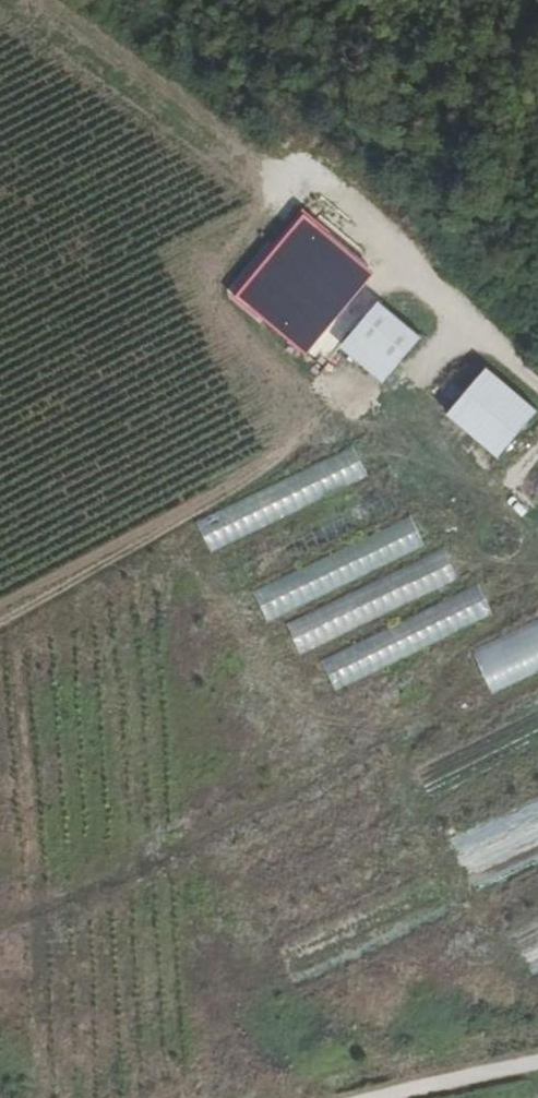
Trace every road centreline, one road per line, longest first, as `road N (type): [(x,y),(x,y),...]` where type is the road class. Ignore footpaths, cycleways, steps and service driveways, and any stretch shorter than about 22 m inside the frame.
road 1 (track): [(537,381),(305,190),(249,177),(18,0)]
road 2 (track): [(0,630),(300,462),(330,429),(334,410)]
road 3 (track): [(382,1097),(537,1063)]

